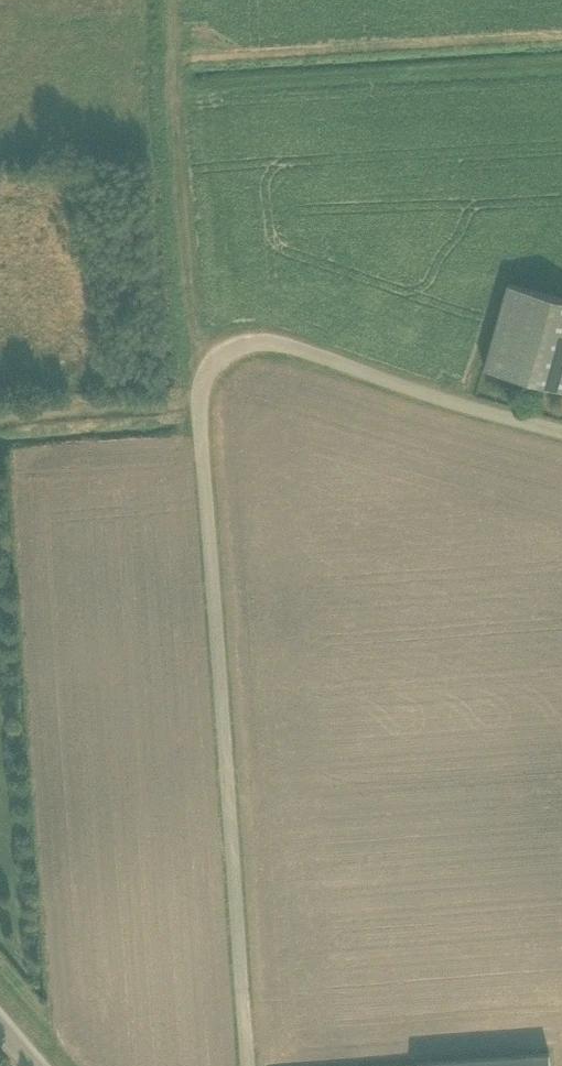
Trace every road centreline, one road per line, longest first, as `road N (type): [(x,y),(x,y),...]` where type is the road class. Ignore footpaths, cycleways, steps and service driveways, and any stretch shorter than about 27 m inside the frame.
road 1 (unclassified): [(245,1065),(195,402)]
road 2 (unclassified): [(561,434),(269,348),(240,348),(208,368),(195,402)]
road 3 (track): [(168,0),(195,402)]
road 4 (track): [(0,415),(195,402)]

